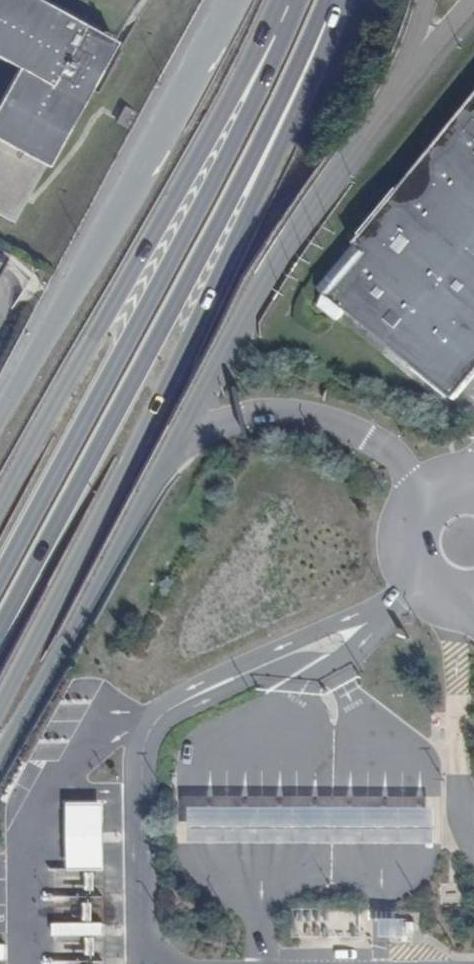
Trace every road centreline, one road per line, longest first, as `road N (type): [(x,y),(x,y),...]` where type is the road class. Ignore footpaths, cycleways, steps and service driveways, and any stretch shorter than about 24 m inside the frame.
road 1 (primary): [(0,708),(262,187),(343,0)]
road 2 (primary): [(0,636),(247,172),(328,0)]
road 3 (primary): [(286,15),(282,45),(224,164),(0,585)]
road 4 (primary): [(286,15),(265,39),(0,511)]
road 5 (unclassified): [(222,0),(0,421)]
road 6 (unclassified): [(168,461),(292,236),(404,73)]
road 7 (unclassified): [(0,757),(168,461)]
road 8 (unclassified): [(168,461),(231,427),(307,422),(391,458),(434,510)]

